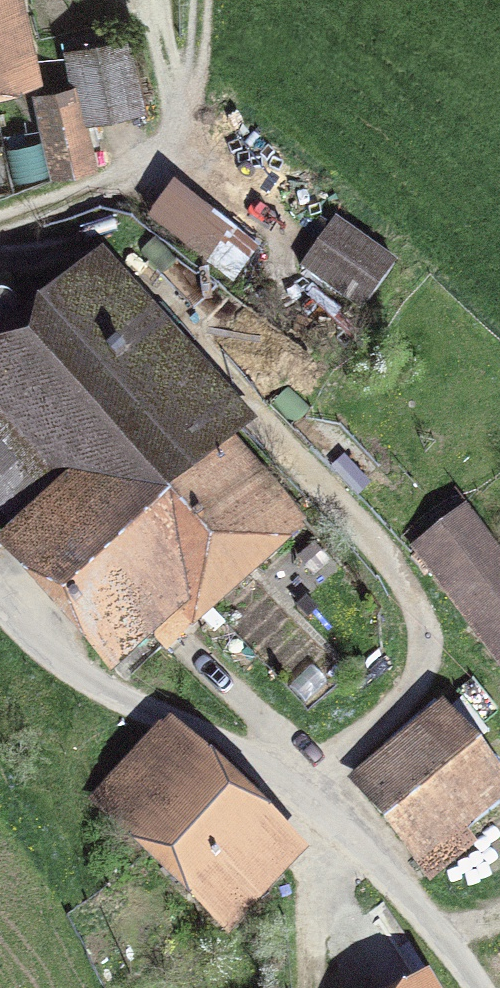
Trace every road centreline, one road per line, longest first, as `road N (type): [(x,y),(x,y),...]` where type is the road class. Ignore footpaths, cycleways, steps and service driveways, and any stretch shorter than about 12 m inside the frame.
road 1 (unclassified): [(0,602),(95,684),(317,798),(394,875),(478,987)]
road 2 (track): [(0,223),(108,182),(171,144),(187,119),(200,0)]

